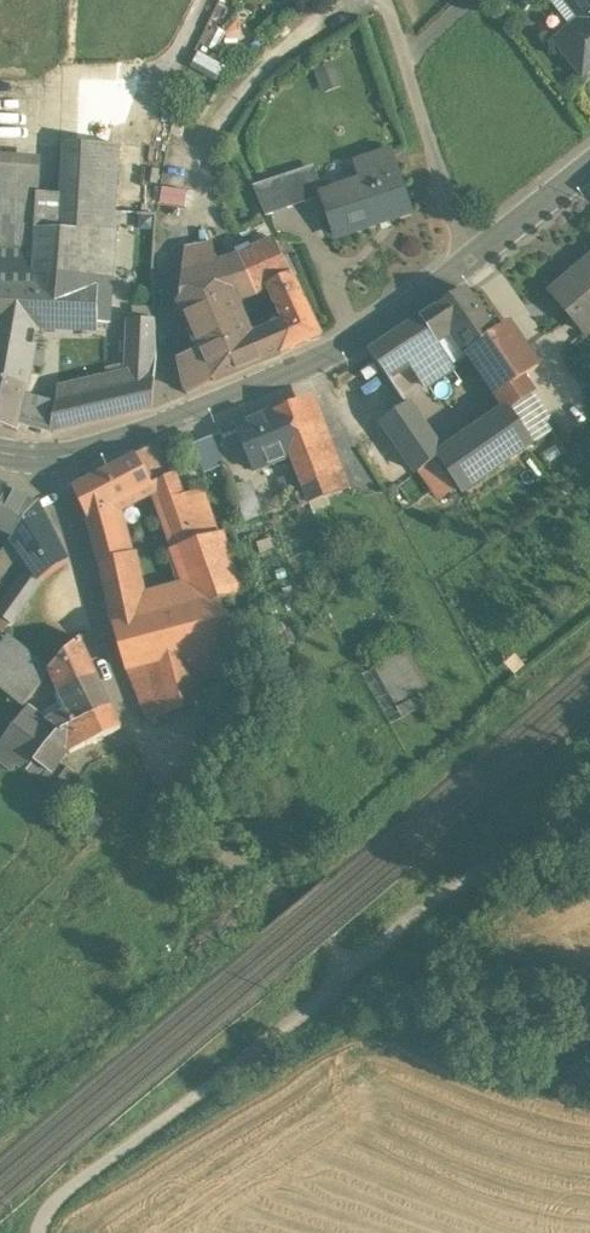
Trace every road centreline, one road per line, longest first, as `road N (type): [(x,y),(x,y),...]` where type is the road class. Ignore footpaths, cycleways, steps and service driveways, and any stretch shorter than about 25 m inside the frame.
road 1 (track): [(41,1232),(60,1192),(471,879),(589,831)]
road 2 (secondary): [(44,465),(114,448),(270,384),(346,343),(589,159)]
road 3 (residential): [(44,465),(173,805)]
road 4 (track): [(467,257),(382,0)]
road 5 (track): [(173,805),(214,850),(295,901),(355,969)]

